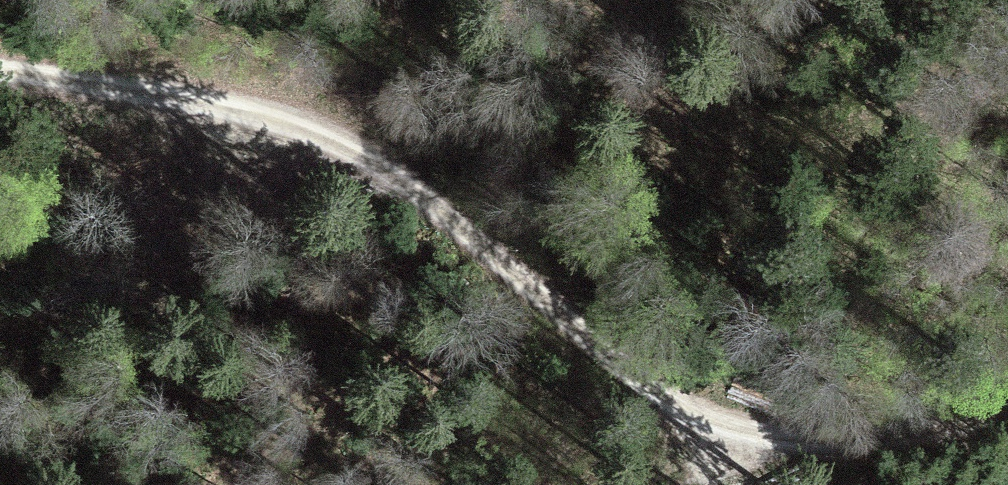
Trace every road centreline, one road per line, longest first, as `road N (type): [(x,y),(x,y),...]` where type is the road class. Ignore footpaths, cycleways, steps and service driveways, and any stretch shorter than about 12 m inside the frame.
road 1 (track): [(758,450),(666,351),(470,192),(311,136),(69,88),(0,85)]
road 2 (track): [(327,484),(758,450),(1007,414)]

